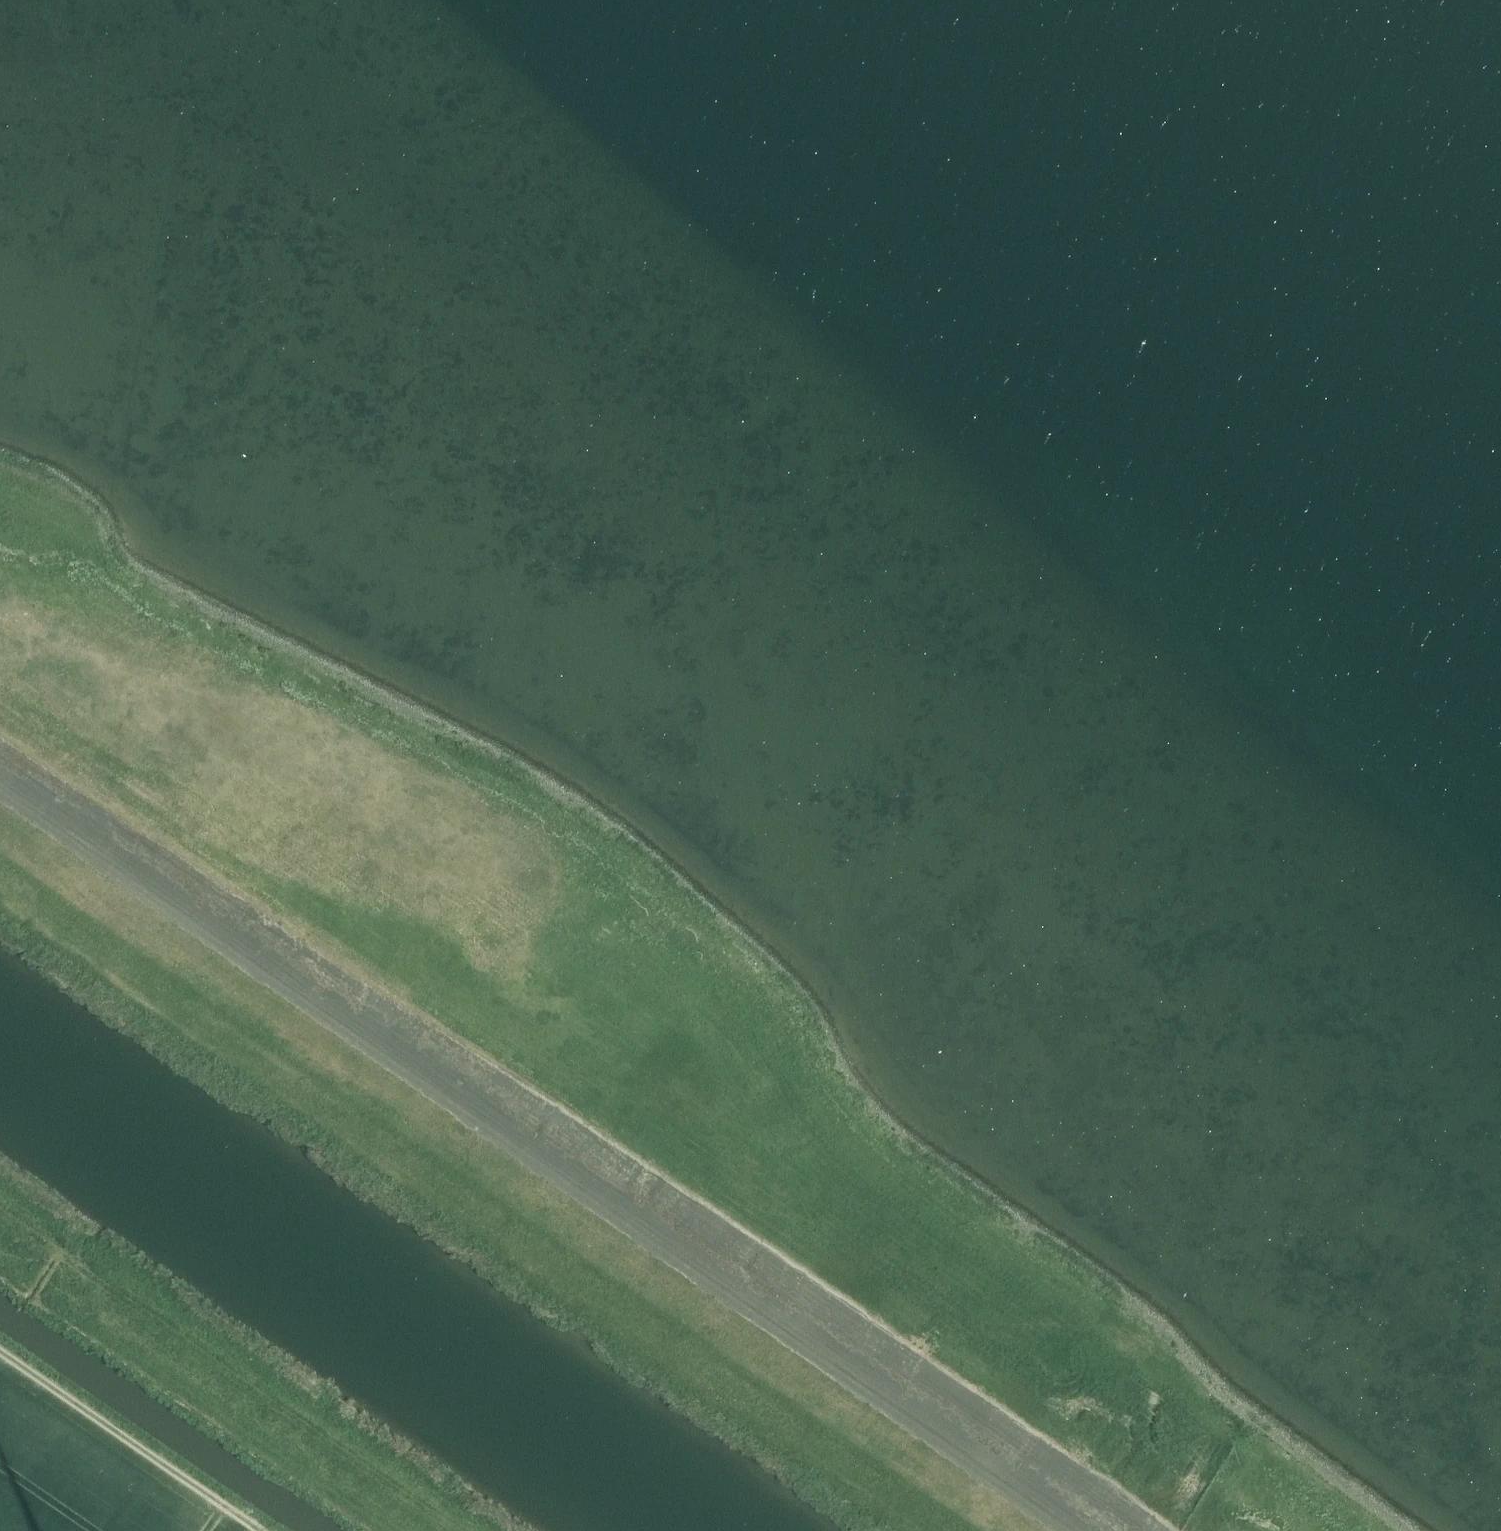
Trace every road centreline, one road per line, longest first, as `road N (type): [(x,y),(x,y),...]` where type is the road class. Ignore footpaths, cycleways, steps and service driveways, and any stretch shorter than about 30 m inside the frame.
road 1 (track): [(0,1220),(450,1530)]

